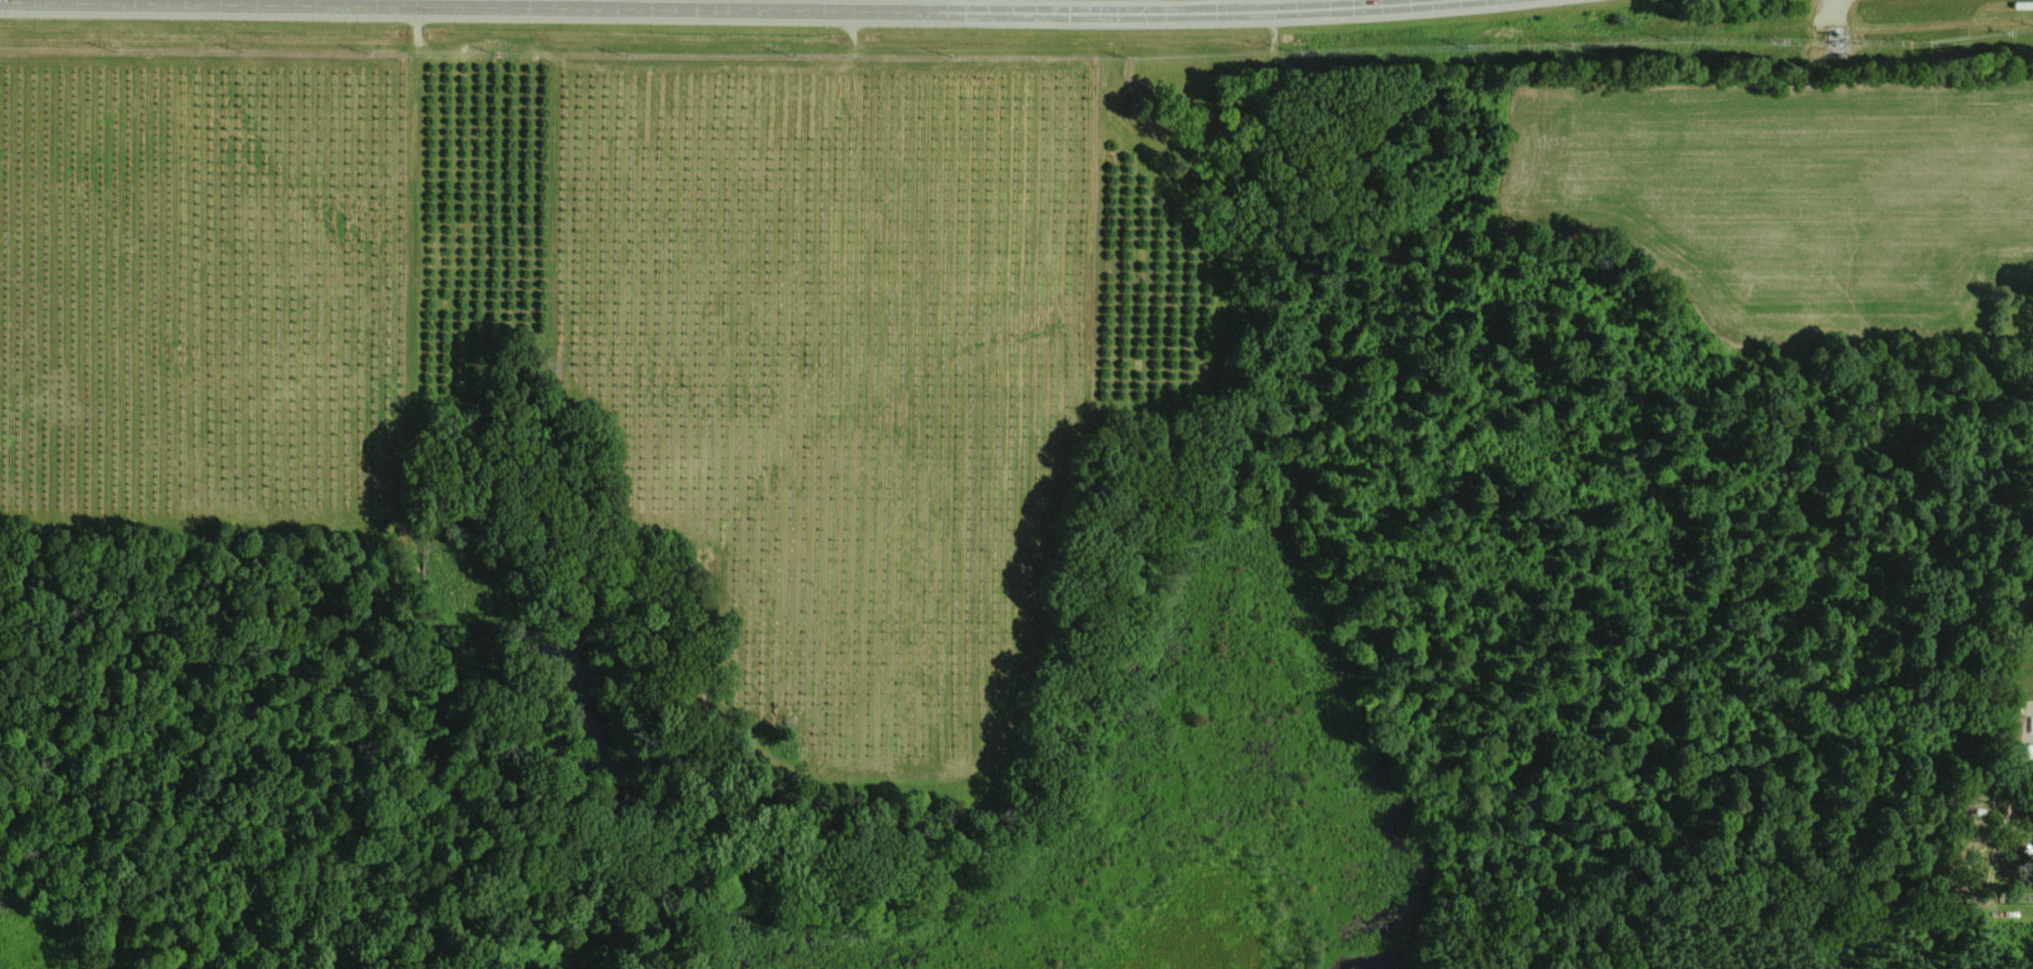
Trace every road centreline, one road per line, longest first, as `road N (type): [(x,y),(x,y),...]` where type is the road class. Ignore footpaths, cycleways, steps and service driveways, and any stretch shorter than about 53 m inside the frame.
road 1 (secondary): [(1431,0),(1179,12),(0,1)]

